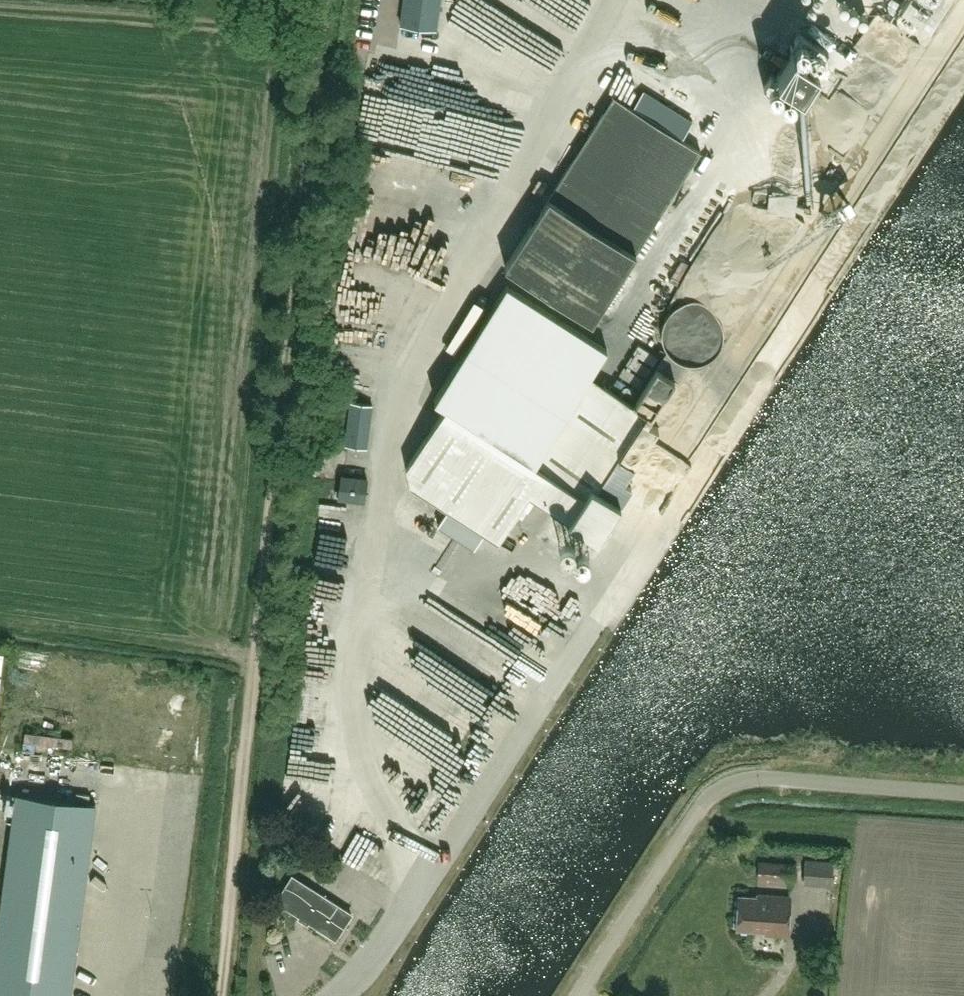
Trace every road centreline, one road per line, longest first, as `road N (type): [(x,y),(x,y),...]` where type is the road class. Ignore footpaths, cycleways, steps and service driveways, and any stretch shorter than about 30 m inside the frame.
road 1 (track): [(221,995),(330,0)]
road 2 (unclassified): [(579,995),(721,787),(764,777),(963,793)]

